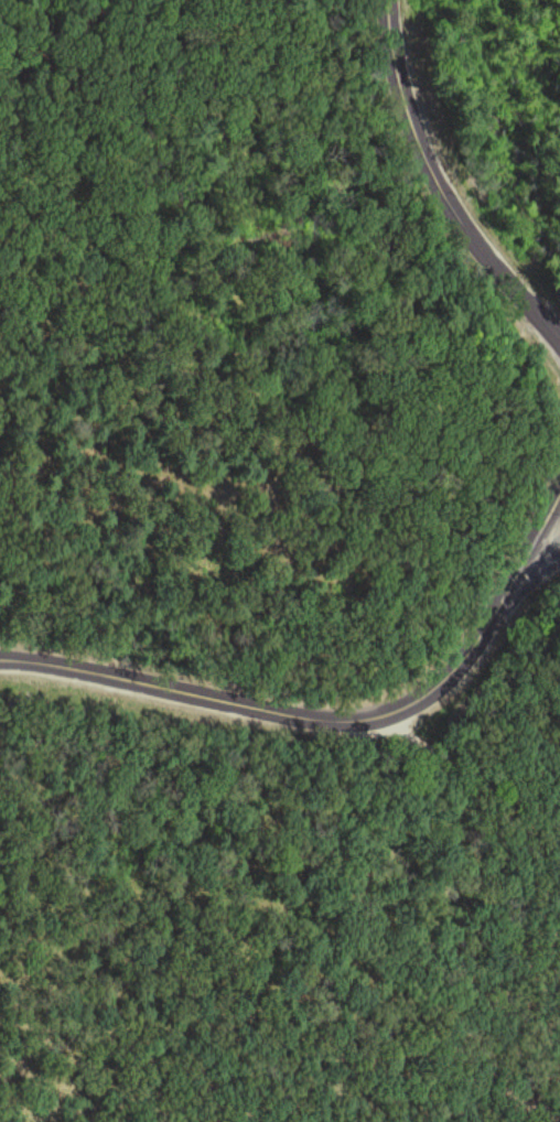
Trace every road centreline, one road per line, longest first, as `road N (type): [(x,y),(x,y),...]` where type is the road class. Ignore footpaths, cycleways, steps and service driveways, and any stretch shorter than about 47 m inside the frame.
road 1 (tertiary): [(0,653),(47,655),(324,713),(373,711),(410,699),(464,658),(559,526)]
road 2 (tertiary): [(559,335),(488,250),(418,126),(392,36),(392,0)]

